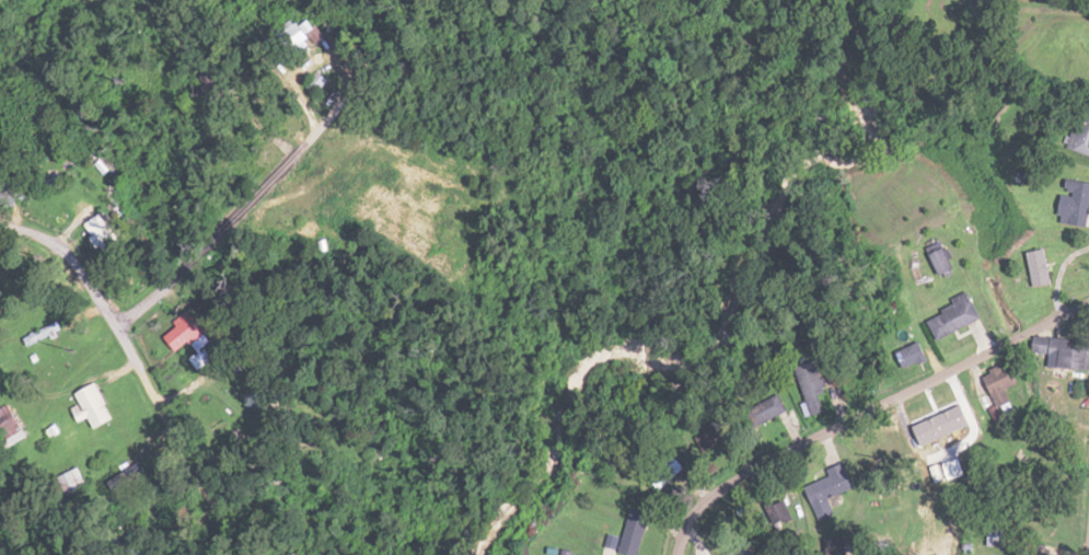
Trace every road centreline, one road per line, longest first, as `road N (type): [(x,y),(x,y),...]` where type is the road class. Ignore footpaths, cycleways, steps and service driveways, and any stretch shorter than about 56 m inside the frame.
road 1 (residential): [(674,554),(697,499),(1088,304)]
road 2 (residential): [(387,401),(136,269),(22,149),(0,141)]
road 3 (residential): [(205,305),(444,0)]

